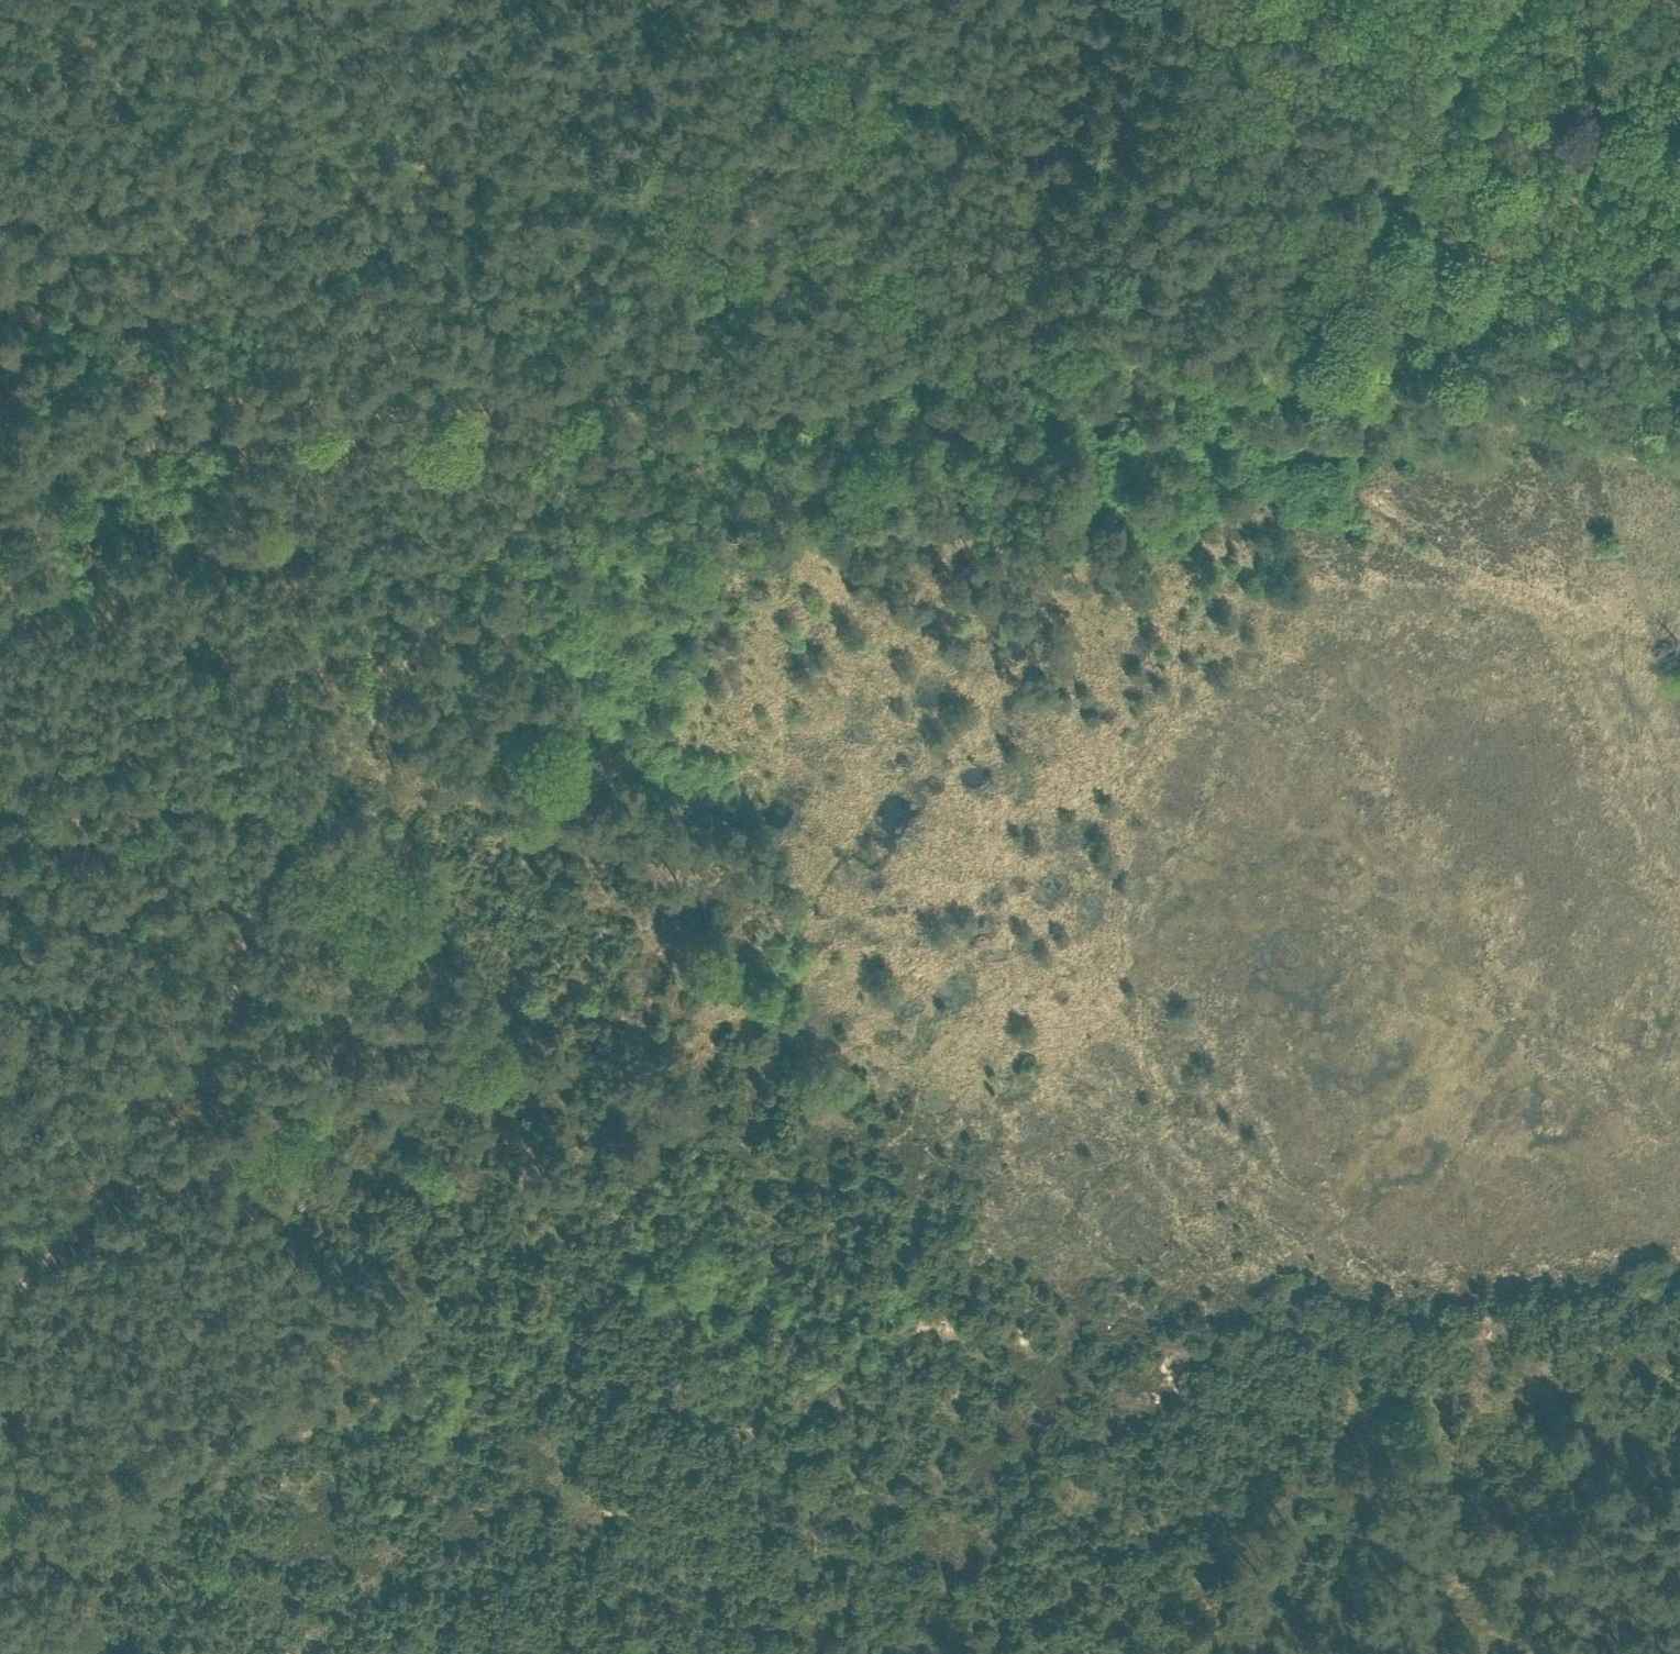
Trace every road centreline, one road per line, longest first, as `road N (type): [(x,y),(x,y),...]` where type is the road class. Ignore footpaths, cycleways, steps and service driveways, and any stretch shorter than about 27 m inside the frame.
road 1 (track): [(1679,453),(1294,373),(1051,309)]

